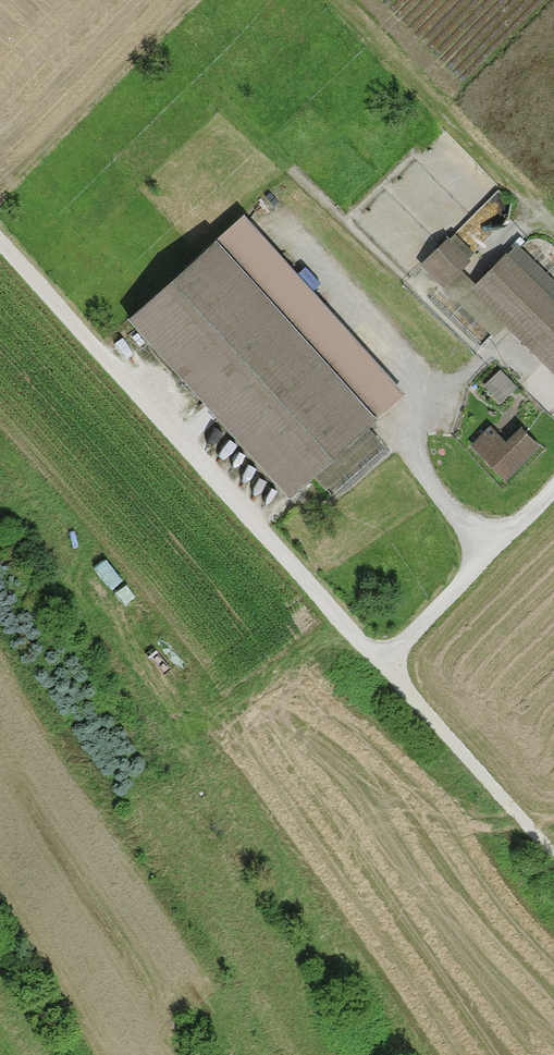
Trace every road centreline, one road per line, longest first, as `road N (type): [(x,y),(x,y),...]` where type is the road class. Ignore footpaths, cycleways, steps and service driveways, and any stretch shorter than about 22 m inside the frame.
road 1 (track): [(553,852),(0,242)]
road 2 (track): [(553,486),(382,661)]

